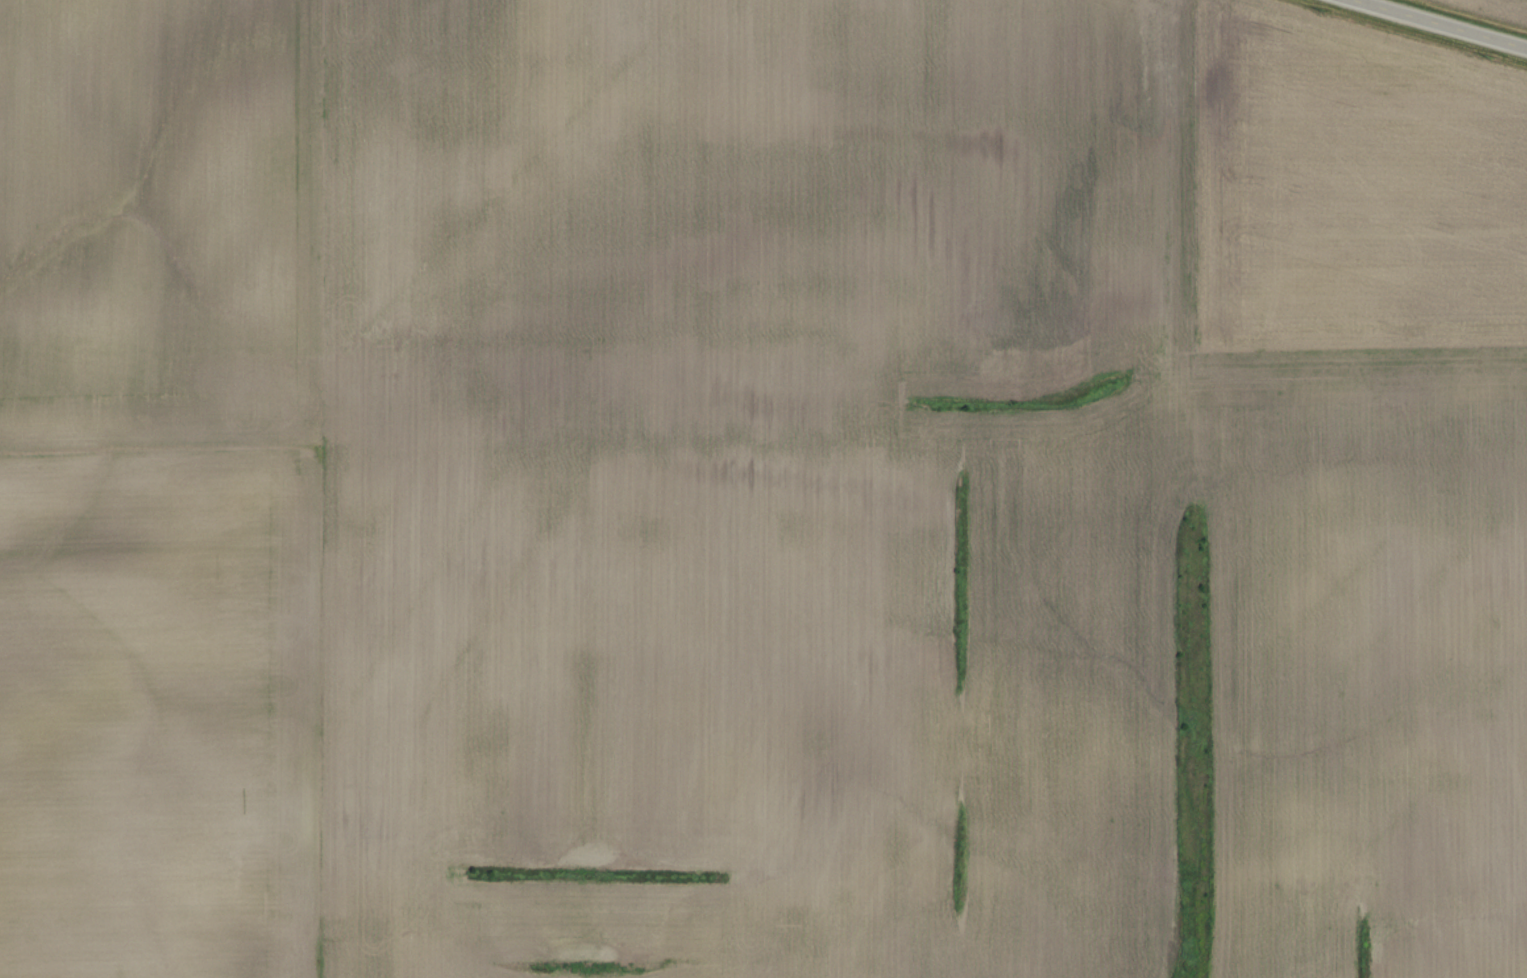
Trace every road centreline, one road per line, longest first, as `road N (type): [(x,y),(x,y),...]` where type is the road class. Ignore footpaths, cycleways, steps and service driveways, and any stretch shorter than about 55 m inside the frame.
road 1 (tertiary): [(1526,51),(1352,0)]

